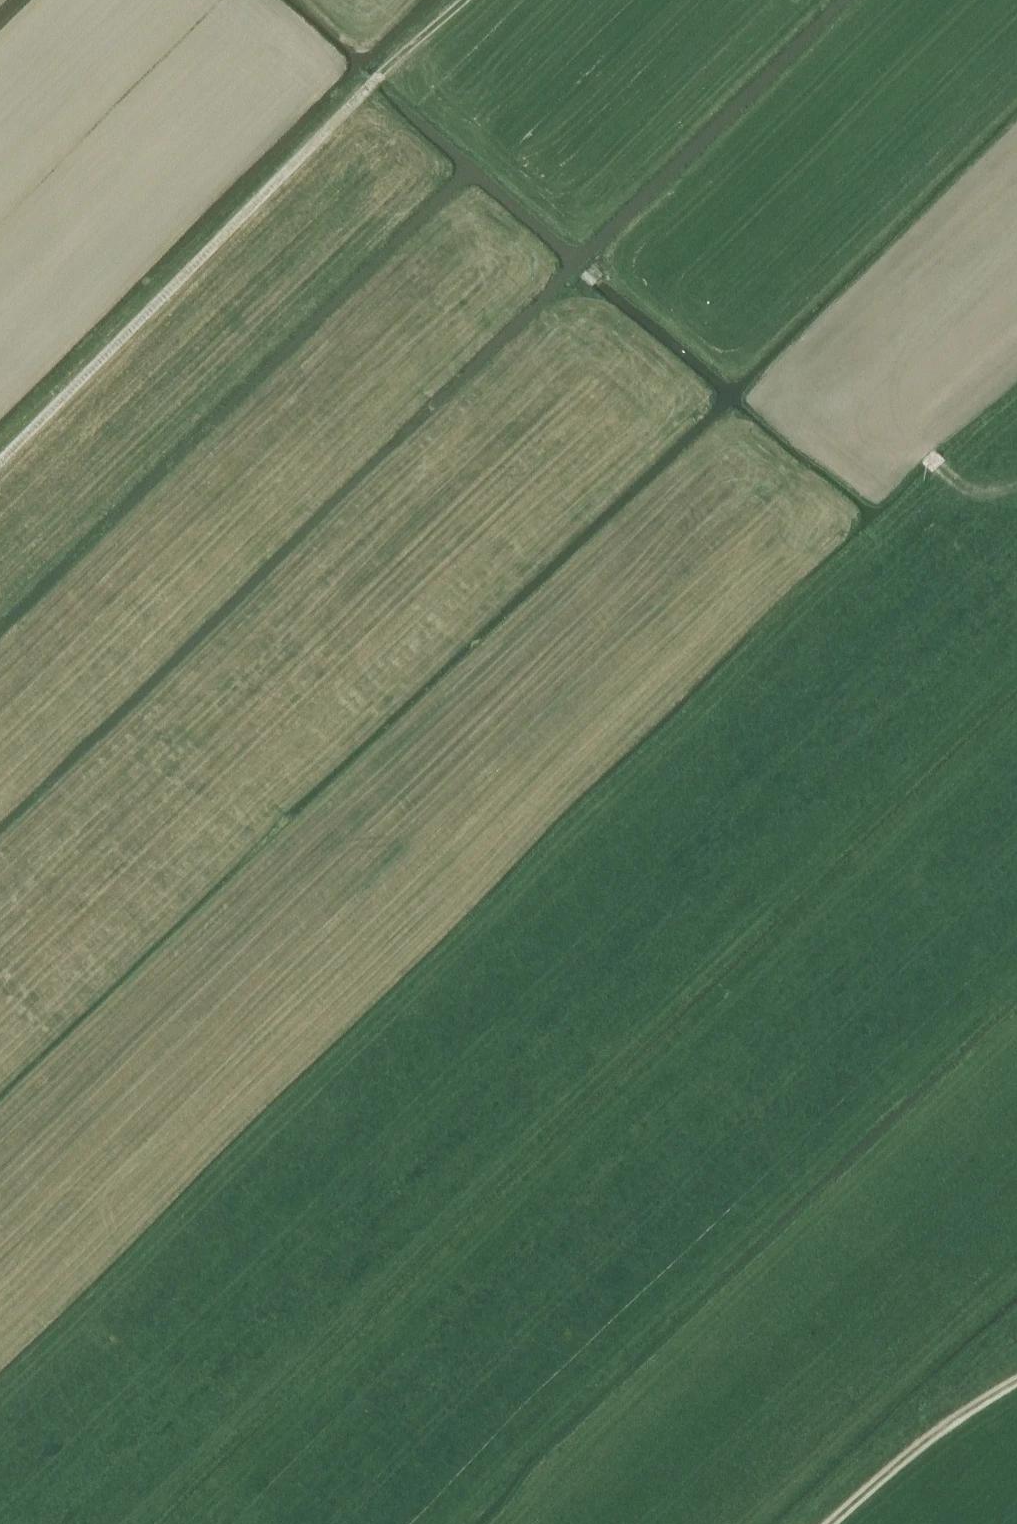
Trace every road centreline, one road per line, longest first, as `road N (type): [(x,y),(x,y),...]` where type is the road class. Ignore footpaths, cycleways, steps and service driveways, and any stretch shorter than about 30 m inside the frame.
road 1 (track): [(0,458),(456,0)]
road 2 (track): [(843,1523),(932,1448),(1016,1391)]

